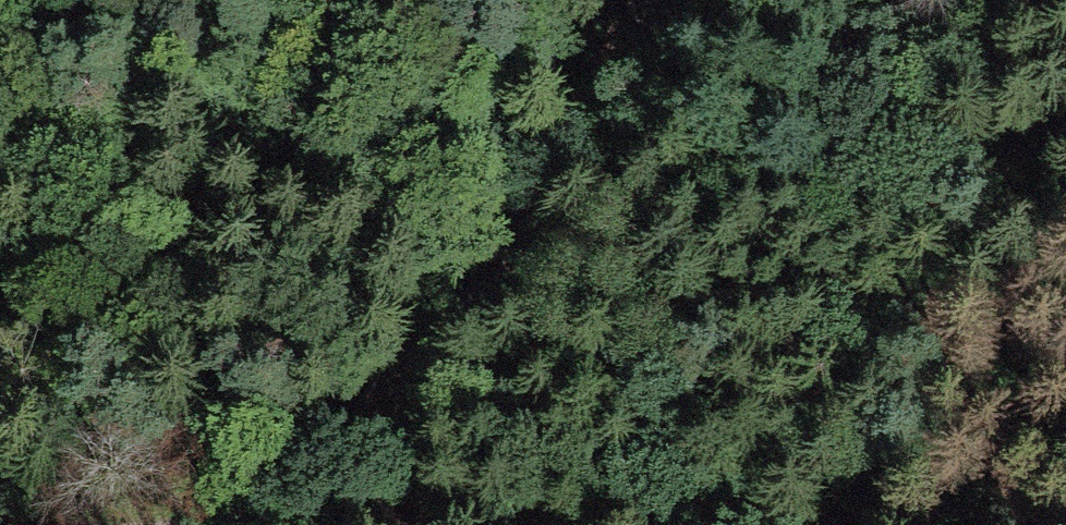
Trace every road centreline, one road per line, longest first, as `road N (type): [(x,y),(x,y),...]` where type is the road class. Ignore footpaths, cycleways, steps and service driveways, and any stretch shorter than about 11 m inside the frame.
road 1 (track): [(309,524),(664,0)]
road 2 (track): [(0,511),(256,524)]

